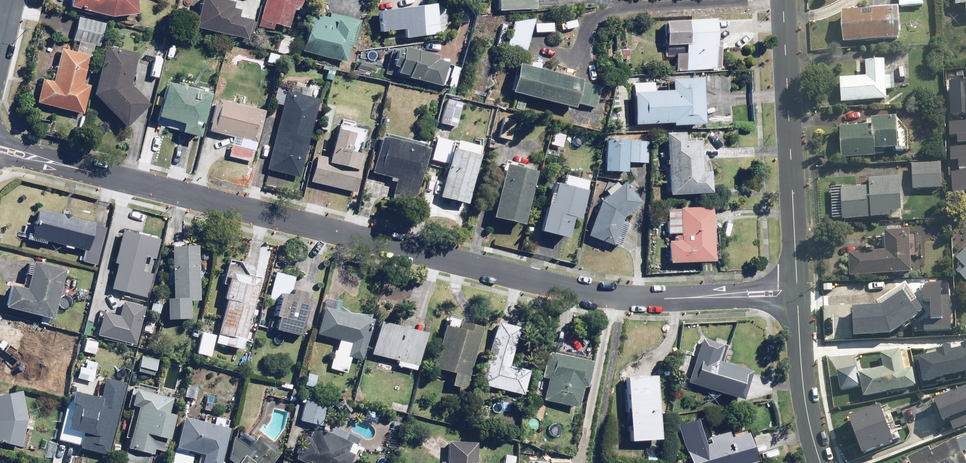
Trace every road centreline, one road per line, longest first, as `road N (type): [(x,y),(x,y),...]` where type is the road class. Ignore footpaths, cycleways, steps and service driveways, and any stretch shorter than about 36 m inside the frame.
road 1 (residential): [(0,152),(612,297),(796,293)]
road 2 (residential): [(783,0),(796,293)]
road 3 (residential): [(796,293),(820,462)]

